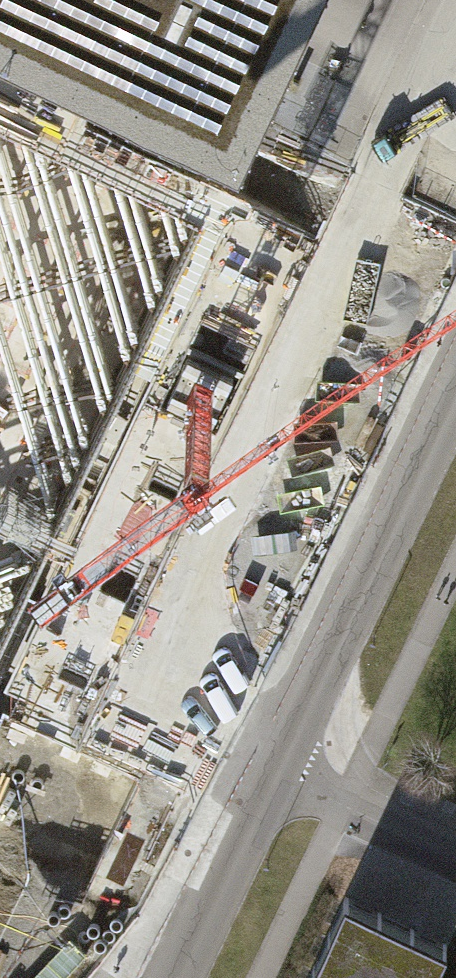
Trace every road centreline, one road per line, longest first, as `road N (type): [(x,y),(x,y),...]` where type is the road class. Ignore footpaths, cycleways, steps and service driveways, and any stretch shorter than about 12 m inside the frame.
road 1 (unclassified): [(442,0),(0,962)]
road 2 (unclassified): [(176,977),(455,374)]

